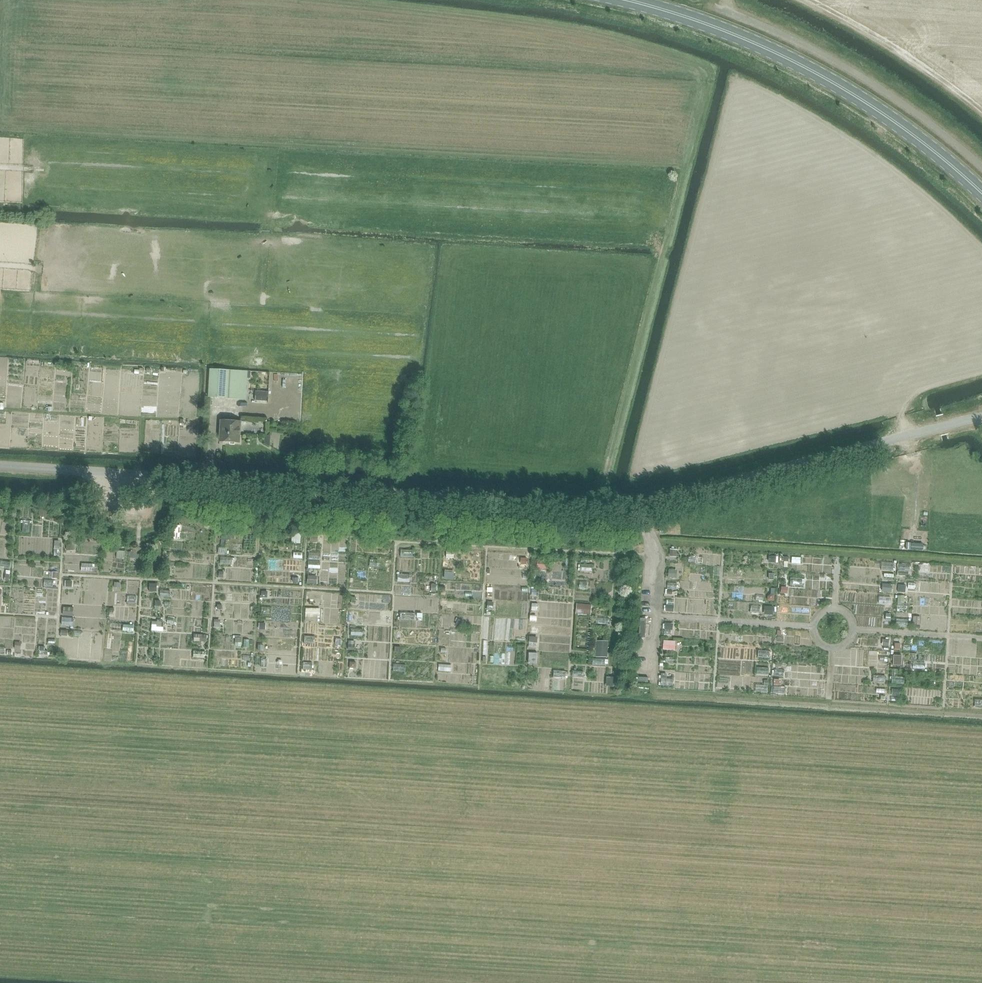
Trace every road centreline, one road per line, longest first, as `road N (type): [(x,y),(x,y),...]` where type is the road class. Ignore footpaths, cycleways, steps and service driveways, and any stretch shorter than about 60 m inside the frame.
road 1 (unclassified): [(0,467),(615,505),(981,417)]
road 2 (primary): [(620,0),(726,33),(825,80),(889,117),(981,193)]

